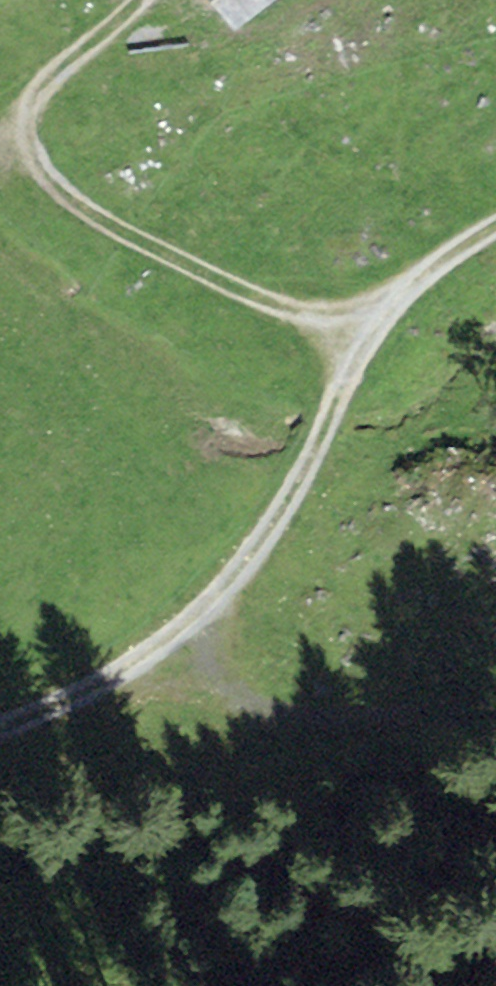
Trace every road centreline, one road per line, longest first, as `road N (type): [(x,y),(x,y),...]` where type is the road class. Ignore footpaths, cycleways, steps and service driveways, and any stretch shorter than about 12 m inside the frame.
road 1 (track): [(495,233),(411,281),(344,384),(293,505),(172,646),(0,724)]
road 2 (track): [(123,0),(56,71),(27,139),(50,200),(281,312),(392,311)]
road 3 (track): [(172,646),(244,691),(302,708),(495,694)]

